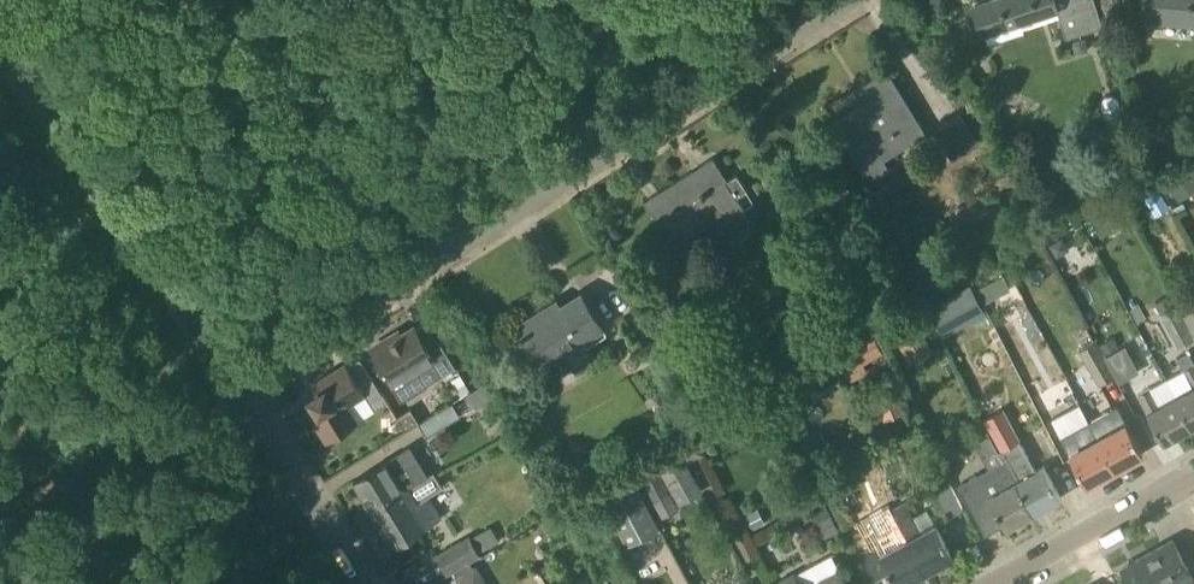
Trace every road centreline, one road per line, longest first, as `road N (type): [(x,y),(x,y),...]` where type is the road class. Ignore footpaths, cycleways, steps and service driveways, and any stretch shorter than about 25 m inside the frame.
road 1 (residential): [(842,0),(240,382)]
road 2 (tertiary): [(240,382),(0,41)]
road 3 (tertiary): [(359,583),(240,382)]
road 4 (residential): [(1004,583),(1193,479)]

